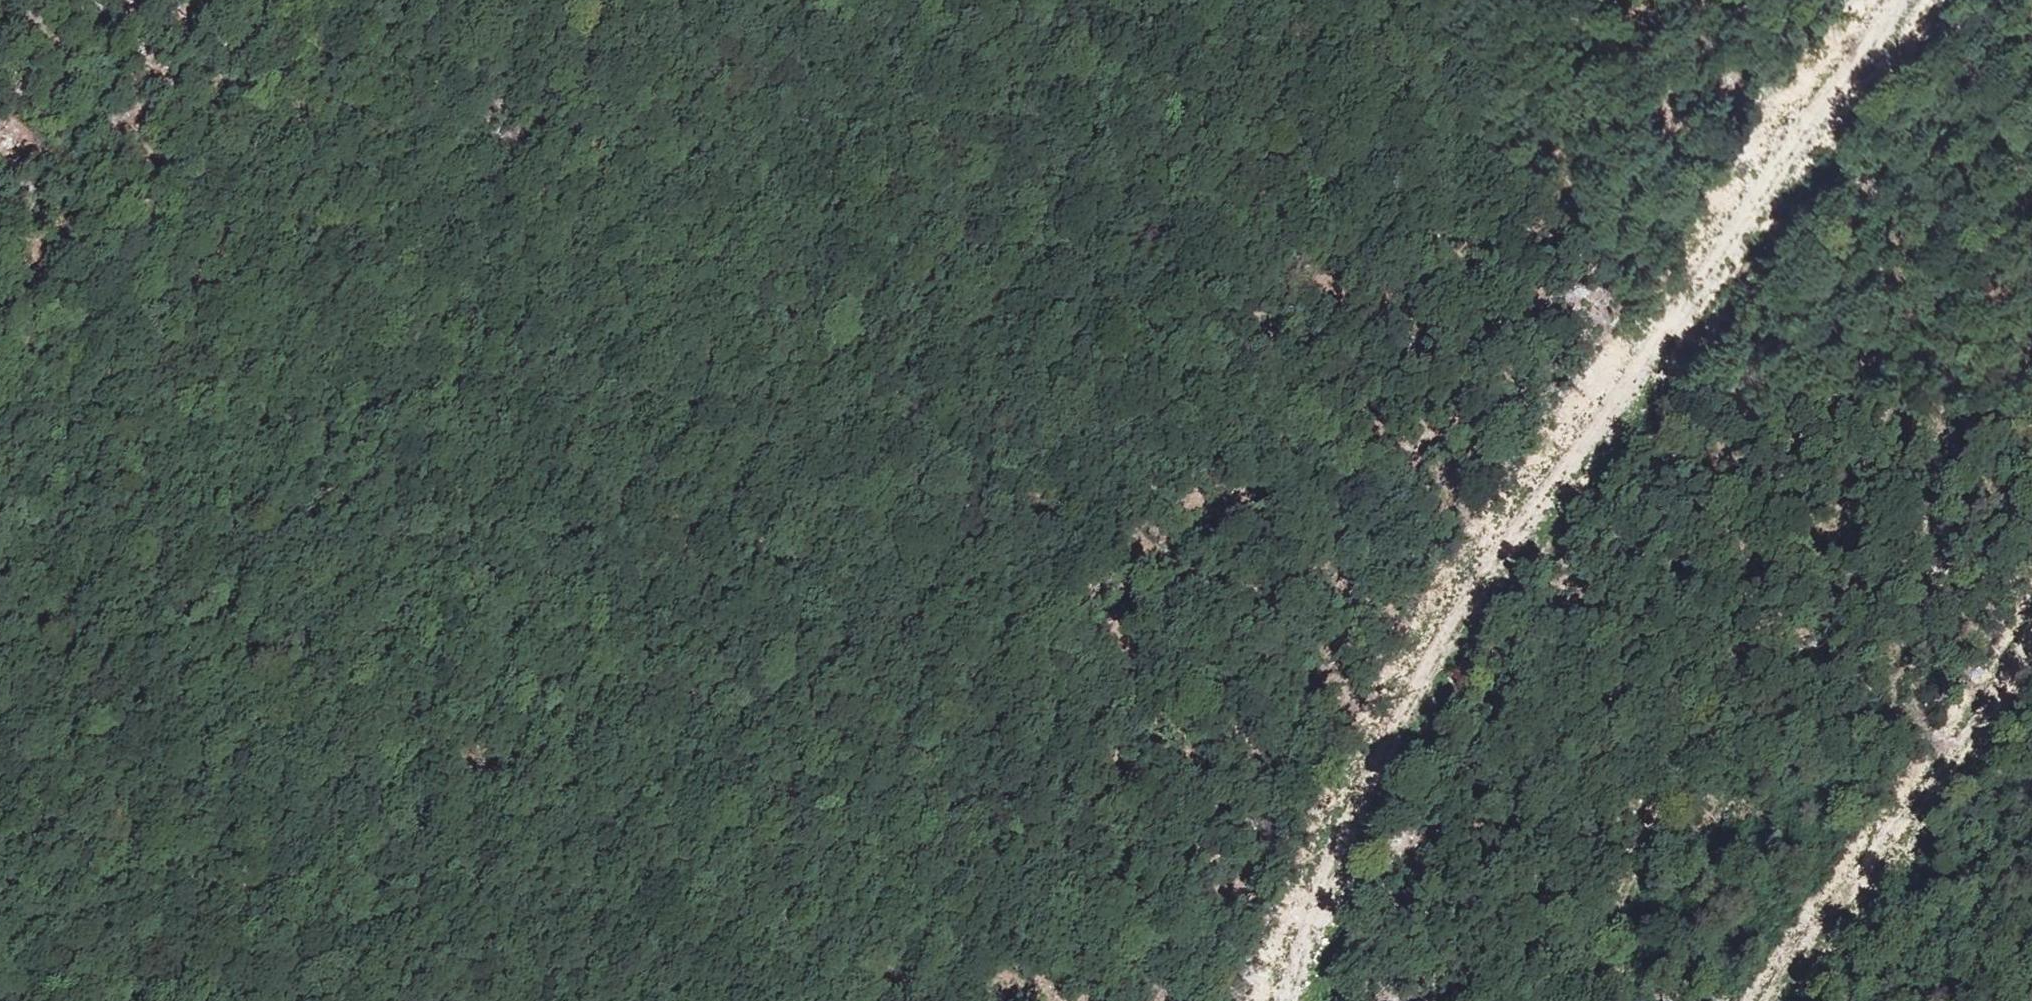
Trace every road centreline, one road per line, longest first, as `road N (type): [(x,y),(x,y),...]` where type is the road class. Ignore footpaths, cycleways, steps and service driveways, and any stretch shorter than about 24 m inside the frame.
road 1 (track): [(1294,1000),(1427,665),(1898,0)]
road 2 (track): [(1794,1000),(2031,636)]

